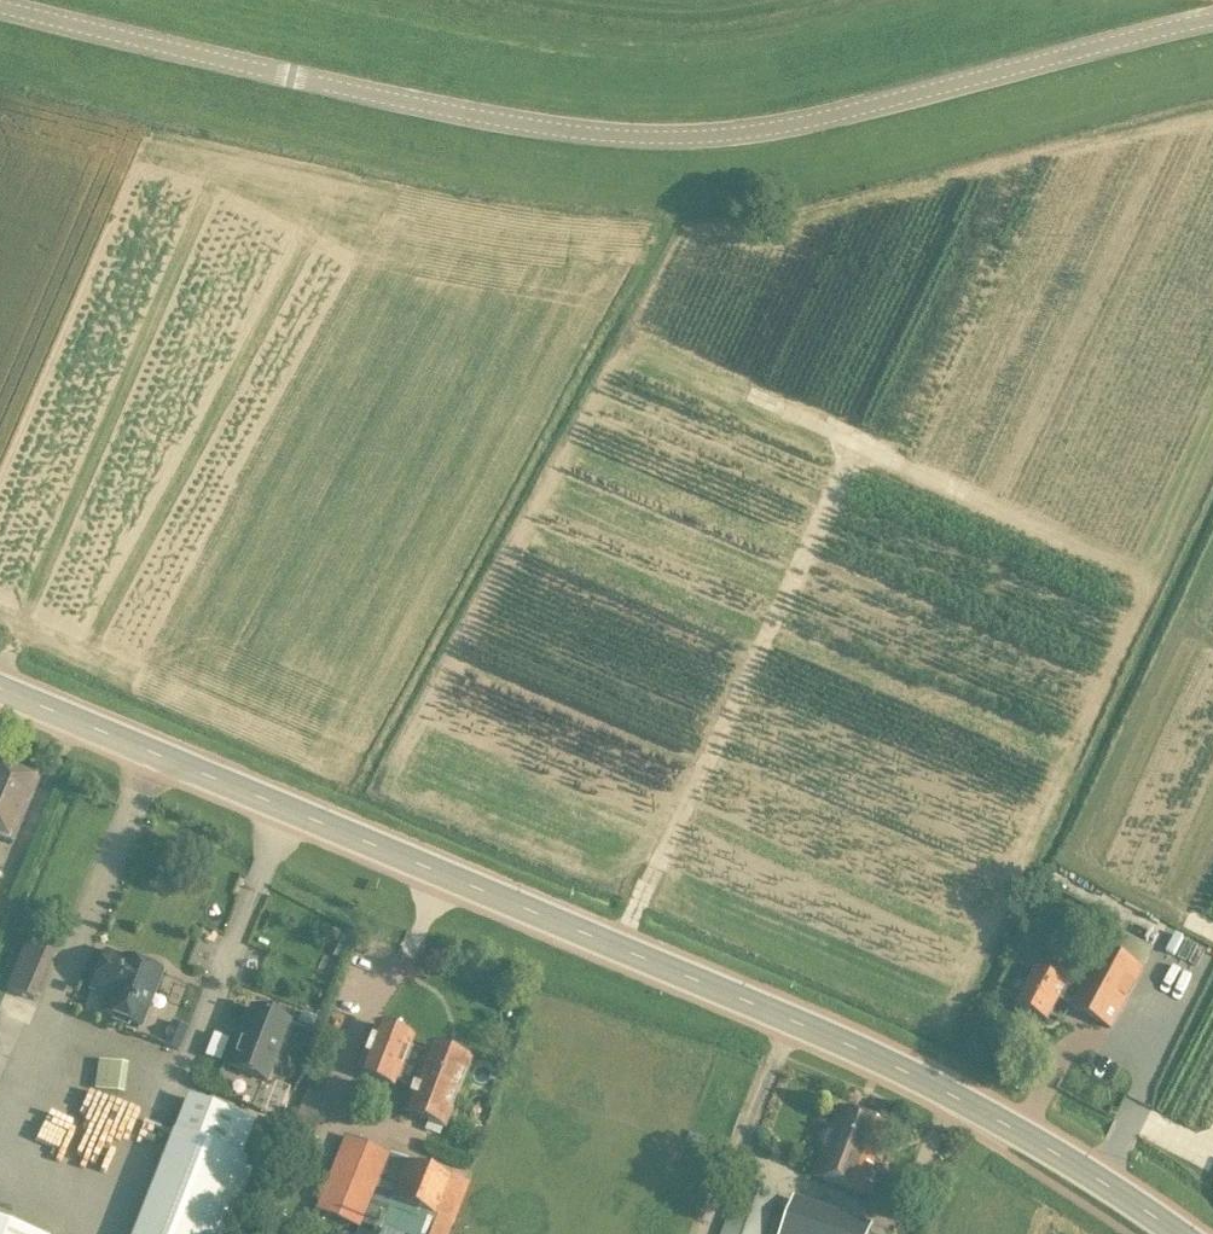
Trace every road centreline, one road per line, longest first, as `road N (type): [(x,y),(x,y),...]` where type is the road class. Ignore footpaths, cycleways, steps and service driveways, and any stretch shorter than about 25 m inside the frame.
road 1 (secondary): [(1176,1233),(1108,1184),(934,1087),(0,688)]
road 2 (tertiary): [(0,11),(488,123),(604,142),(704,141),(804,126),(1212,23)]

